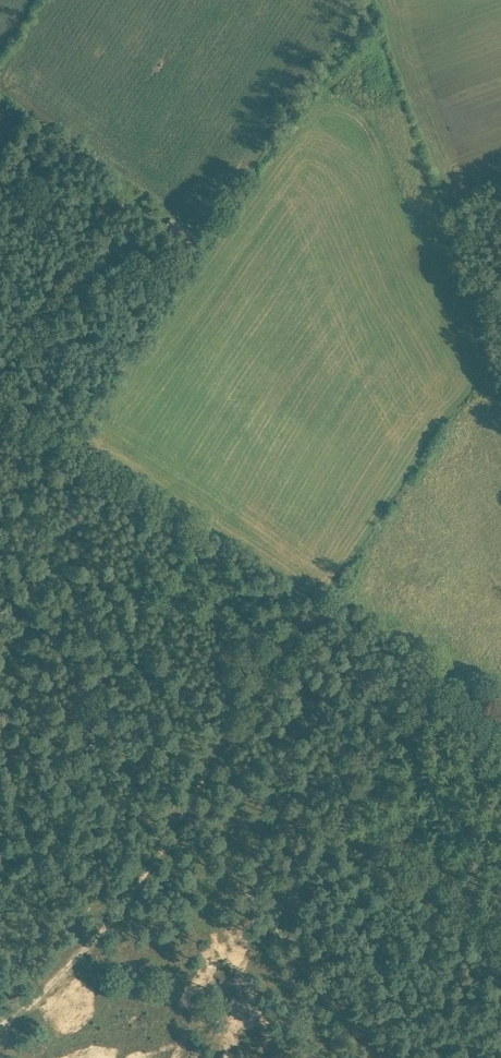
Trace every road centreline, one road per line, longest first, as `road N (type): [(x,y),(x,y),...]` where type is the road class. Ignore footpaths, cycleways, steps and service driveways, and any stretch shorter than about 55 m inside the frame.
road 1 (track): [(500,730),(0,375)]
road 2 (track): [(375,1057),(279,928),(183,817)]

